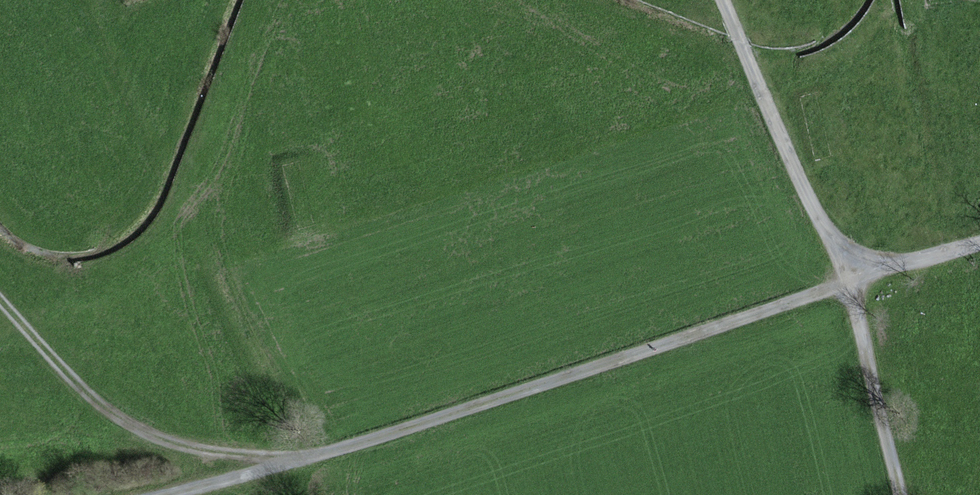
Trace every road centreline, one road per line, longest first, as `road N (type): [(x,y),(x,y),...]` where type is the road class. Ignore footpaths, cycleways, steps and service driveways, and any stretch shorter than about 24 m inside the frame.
road 1 (track): [(294,462),(850,286)]
road 2 (unclassified): [(721,0),(847,276),(899,494)]
road 3 (track): [(0,302),(88,400),(130,427),(169,445),(294,462)]
road 4 (track): [(847,276),(979,243)]
road 5 (track): [(294,462),(173,494)]

